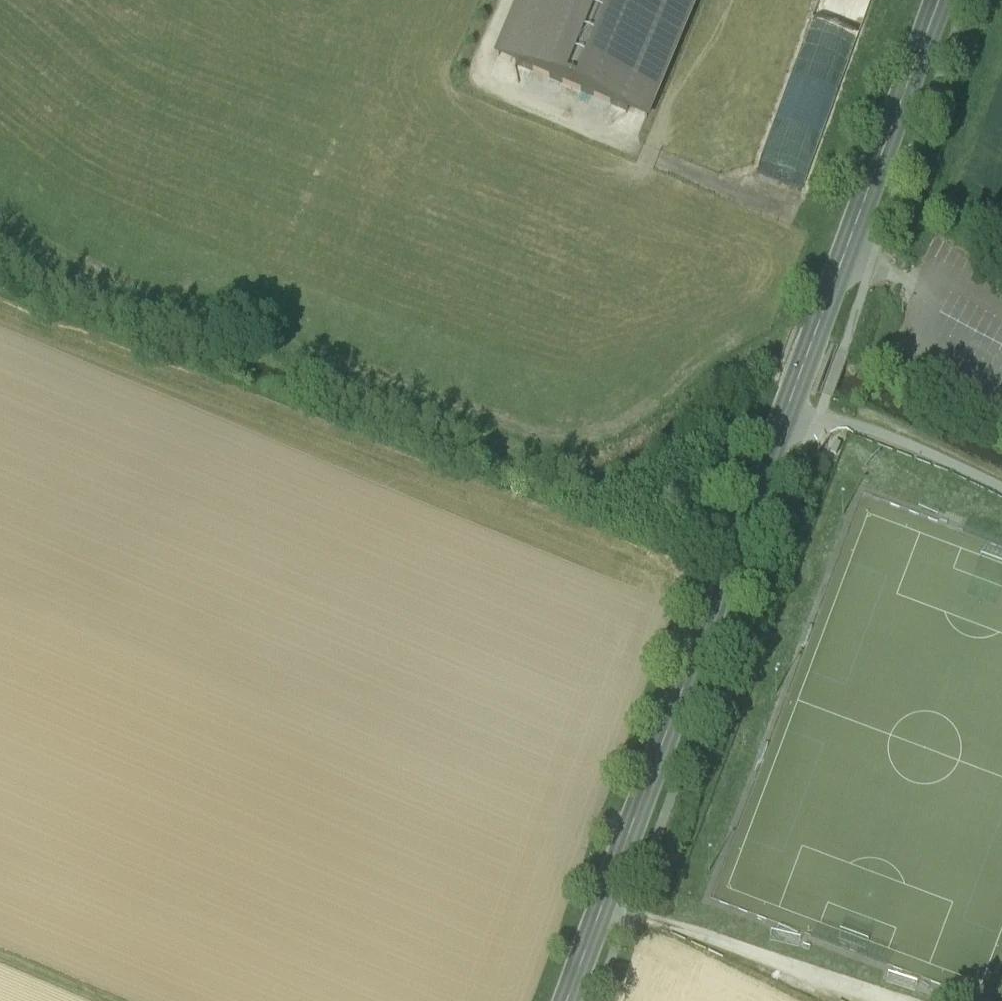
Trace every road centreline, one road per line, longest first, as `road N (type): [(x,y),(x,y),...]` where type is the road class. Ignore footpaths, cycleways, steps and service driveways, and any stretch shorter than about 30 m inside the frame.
road 1 (primary): [(568,1000),(787,413)]
road 2 (primary): [(787,413),(940,0)]
road 3 (unclassified): [(1001,491),(895,440),(787,413)]

